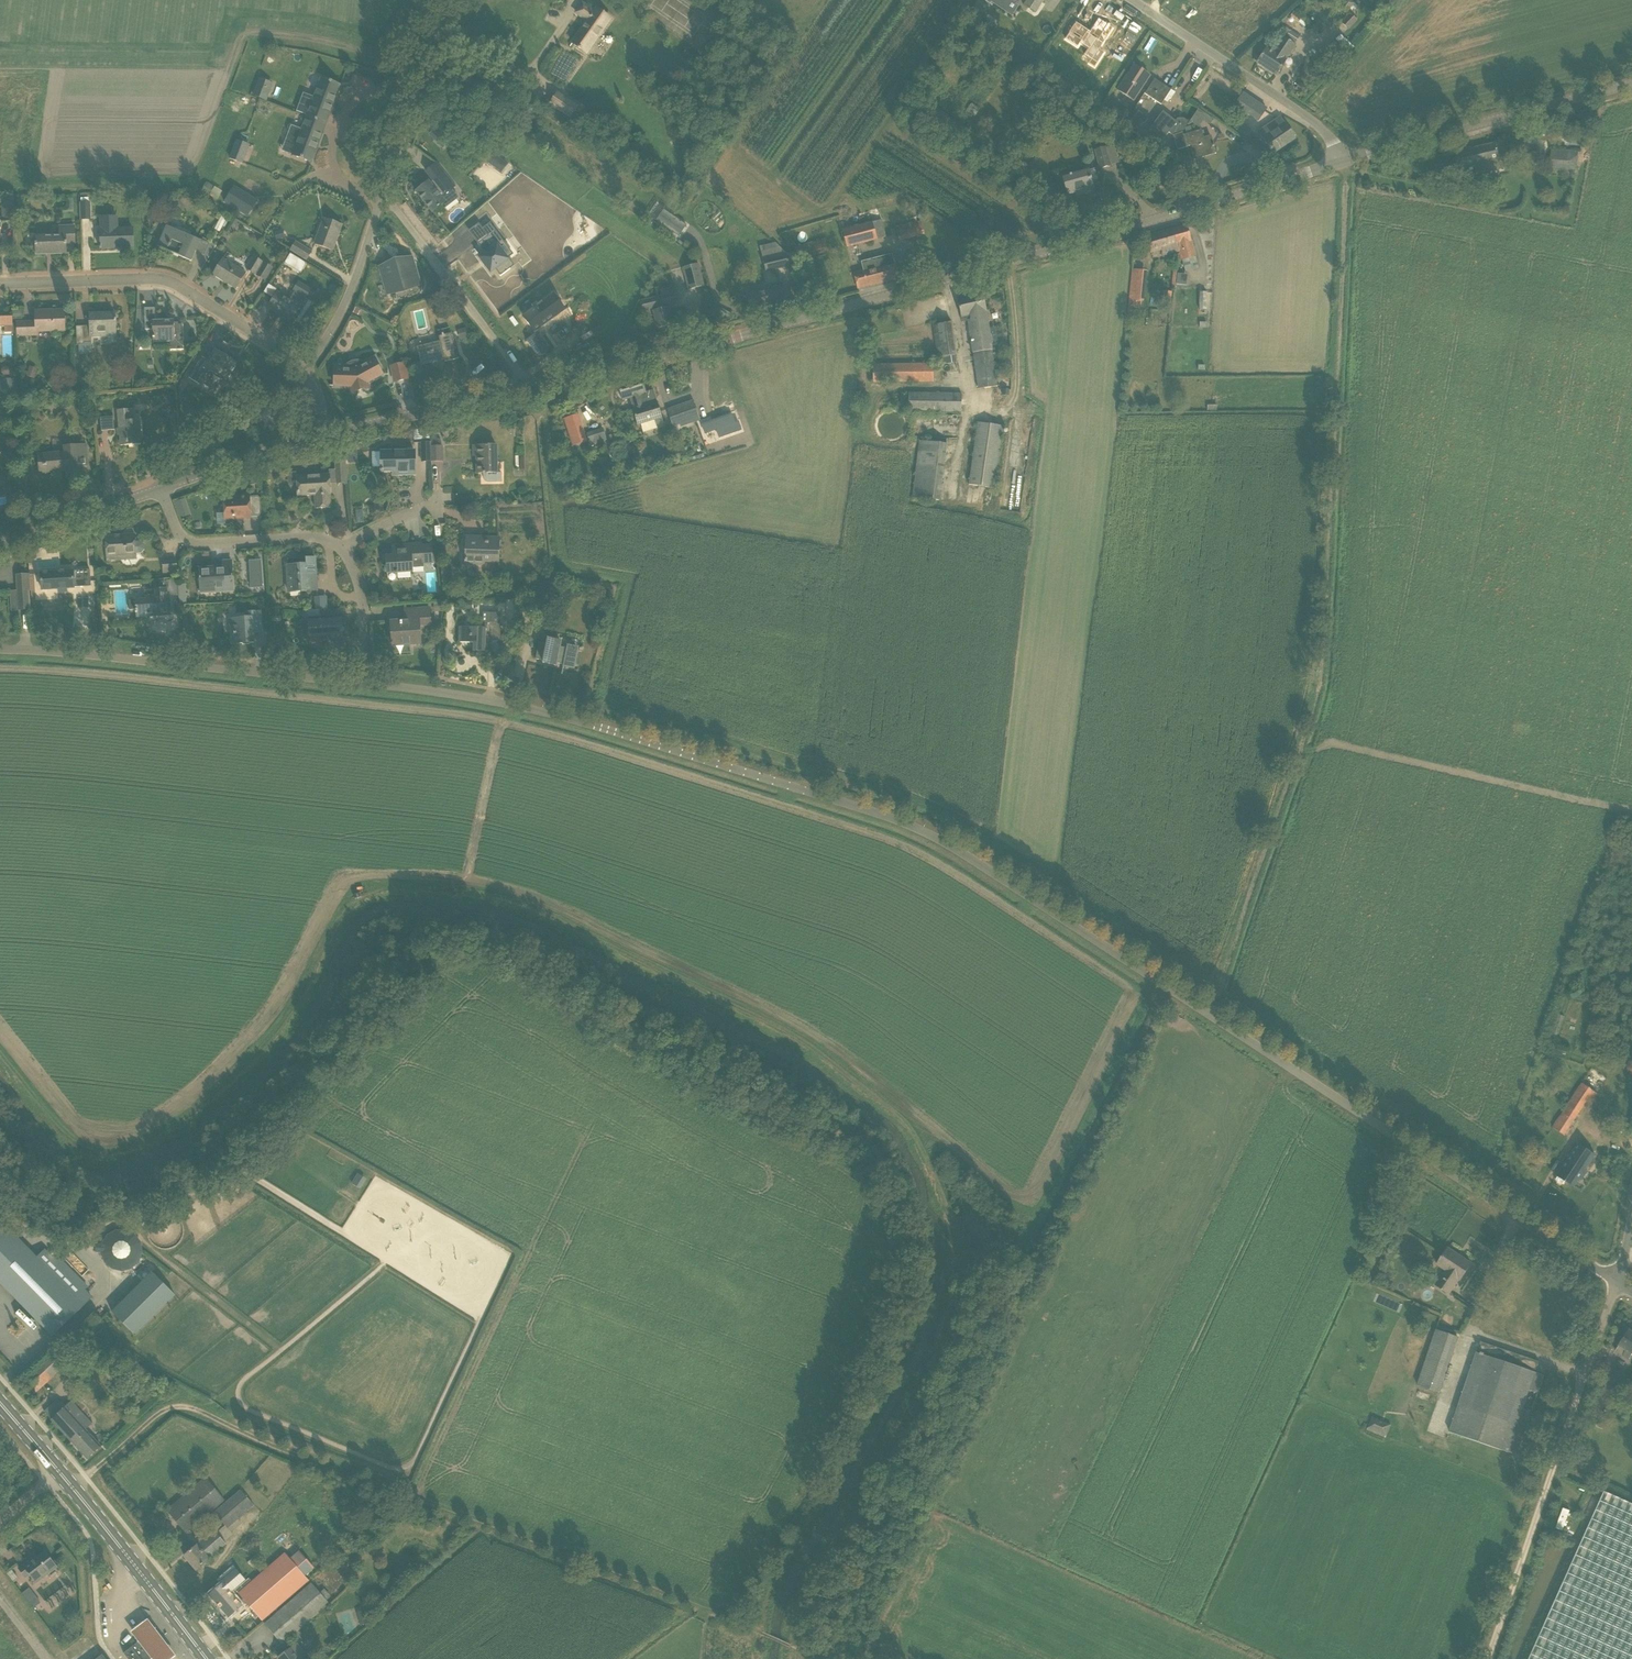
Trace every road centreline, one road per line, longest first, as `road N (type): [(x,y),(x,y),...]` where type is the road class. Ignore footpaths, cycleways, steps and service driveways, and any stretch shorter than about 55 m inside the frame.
road 1 (unclassified): [(1617,1282),(926,832),(873,808),(512,704),(365,683)]
road 2 (track): [(1341,162),(1348,190),(1319,685),(1209,1014)]
road 3 (tertiary): [(523,389),(861,304),(1341,162)]
road 4 (track): [(760,1632),(196,1410),(164,1411),(87,1477)]
road 5 (unclassified): [(365,683),(0,649)]
road 6 (residential): [(365,683),(364,602),(343,550),(302,537),(185,541),(161,488)]
road 7 (residential): [(0,283),(174,283),(304,362)]
road 8 (tertiary): [(1341,162),(1631,85)]
road 9 (track): [(1585,1373),(1495,1658)]
road 10 (unclassified): [(1341,162),(1324,130),(1133,0)]
road 11 (unclassified): [(523,389),(392,203),(381,199)]
road 12 (secondary): [(207,1658),(60,1473)]
road 13 (unclassified): [(381,199),(450,0)]
road 14 (tertiary): [(328,433),(523,389)]
road 15 (unclassified): [(304,362),(350,293),(381,199)]
road 16 (tertiary): [(161,488),(328,433)]
road 17 (tertiary): [(0,545),(161,488)]

